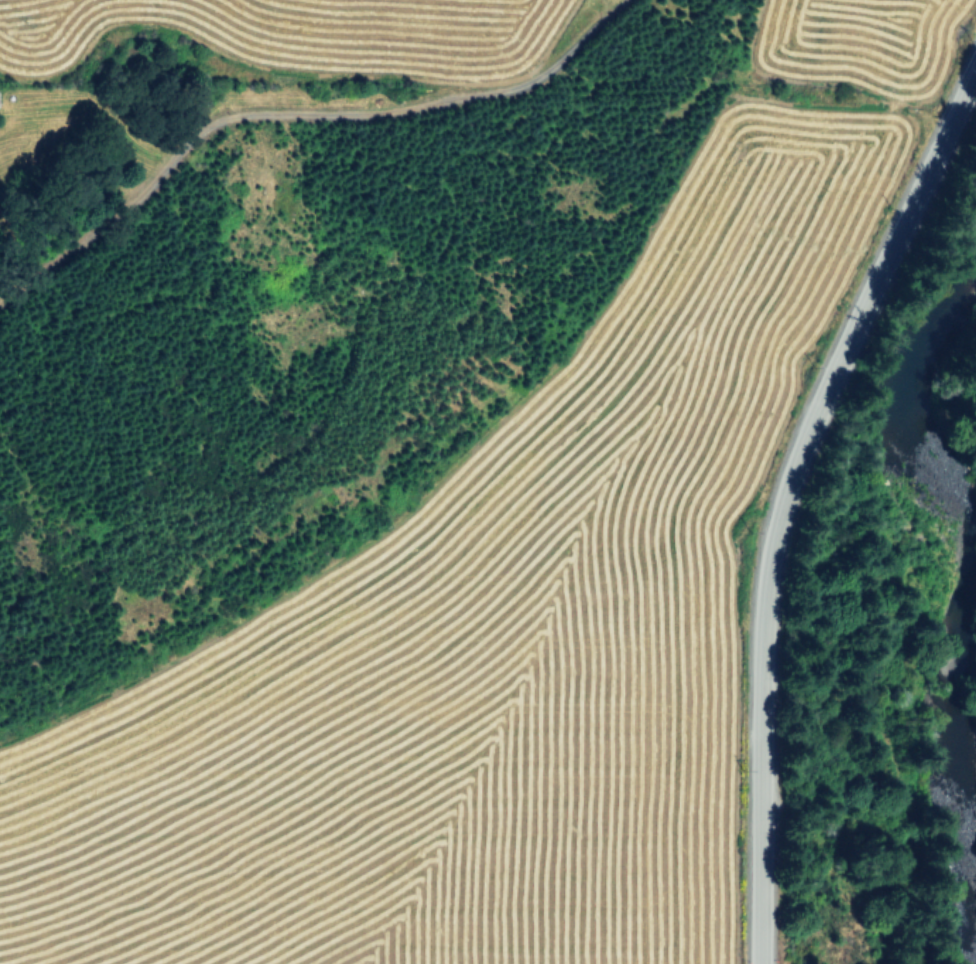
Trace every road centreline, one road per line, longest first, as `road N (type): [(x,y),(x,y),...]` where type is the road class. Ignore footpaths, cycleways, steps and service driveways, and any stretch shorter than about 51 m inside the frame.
road 1 (secondary): [(765,963),(769,563),(803,439),(975,61)]

